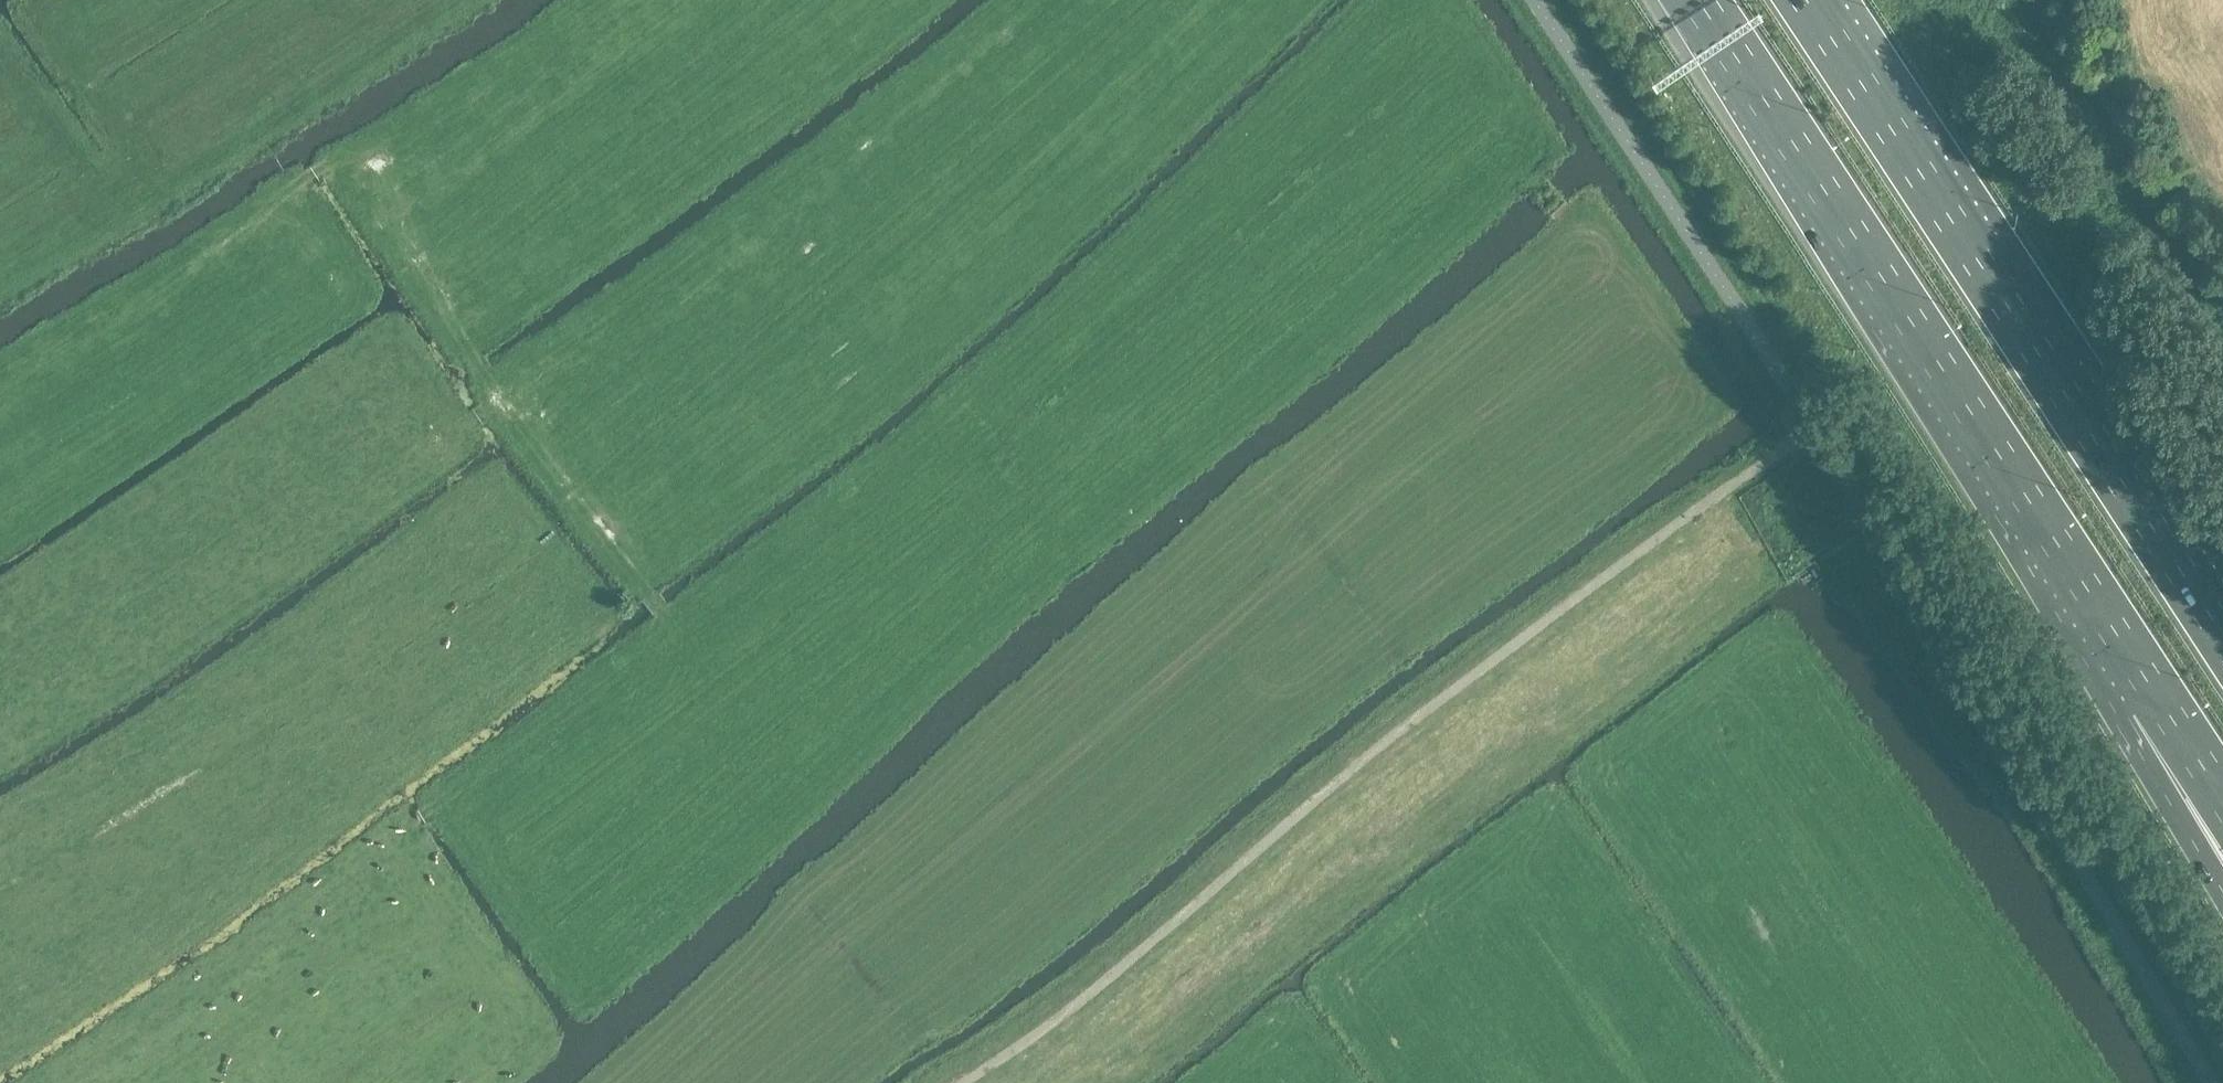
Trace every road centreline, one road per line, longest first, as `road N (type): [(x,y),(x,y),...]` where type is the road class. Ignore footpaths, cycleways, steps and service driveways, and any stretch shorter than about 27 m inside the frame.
road 1 (motorway): [(1699,0),(2158,697)]
road 2 (motorway): [(2222,635),(1802,0)]
road 3 (motorway): [(2158,697),(2222,860)]

